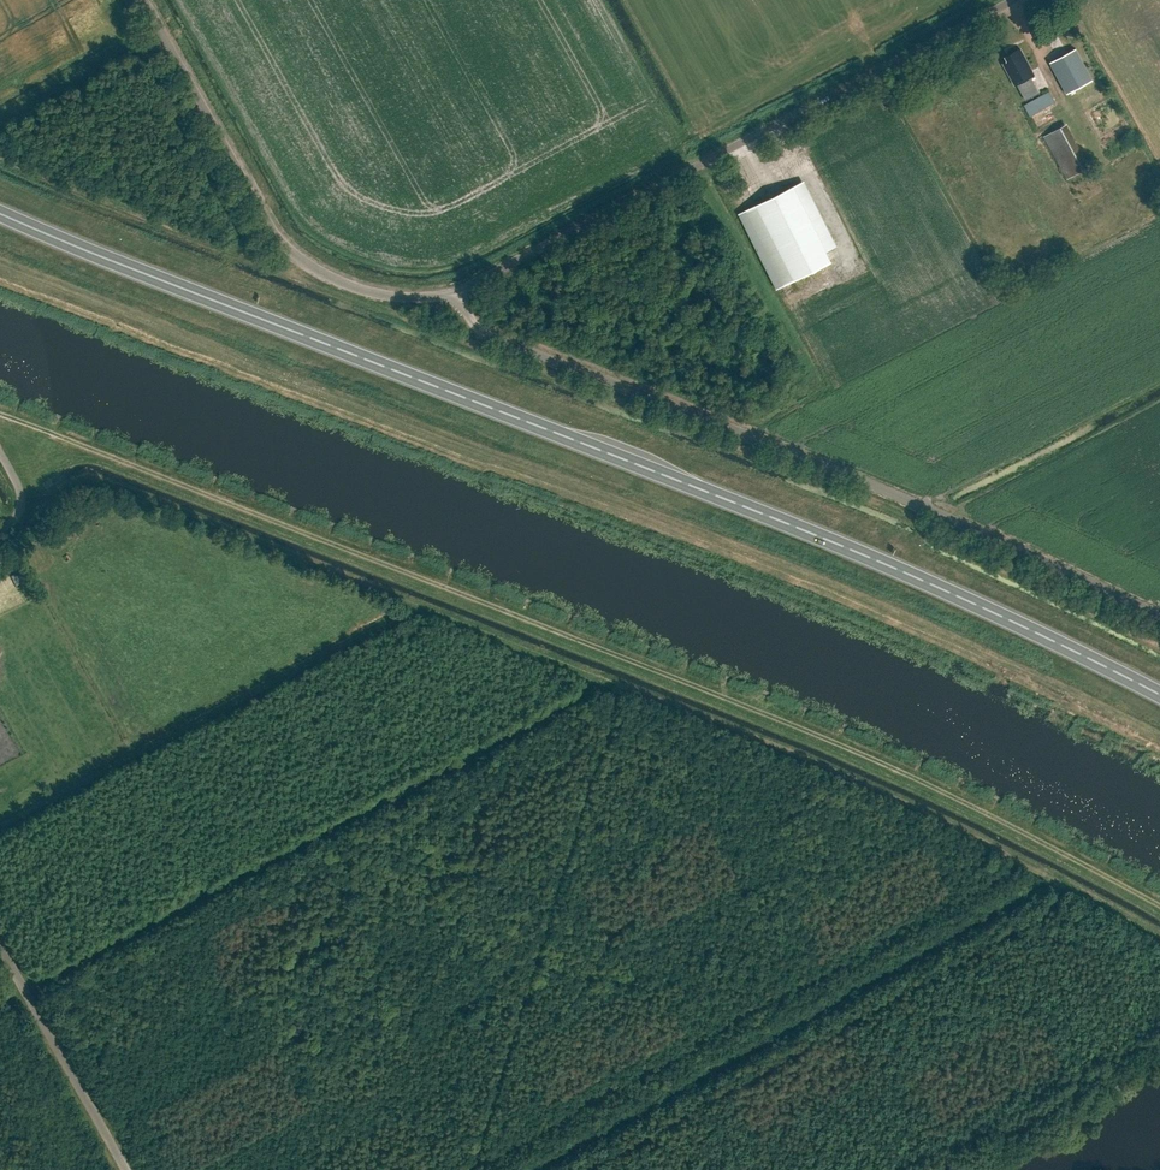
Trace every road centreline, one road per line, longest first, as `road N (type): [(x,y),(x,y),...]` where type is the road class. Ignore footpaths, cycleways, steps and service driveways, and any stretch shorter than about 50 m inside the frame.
road 1 (track): [(0,415),(808,735),(1159,908)]
road 2 (trunk): [(1159,695),(827,540),(0,213)]
road 3 (unclassified): [(1159,603),(497,336),(468,315),(463,294)]
road 4 (unclassified): [(463,294),(1018,0)]
road 5 (track): [(471,1169),(618,688)]
road 6 (unclassified): [(463,294),(374,293),(294,252),(150,0)]
road 7 (unclassified): [(125,1169),(0,948)]

